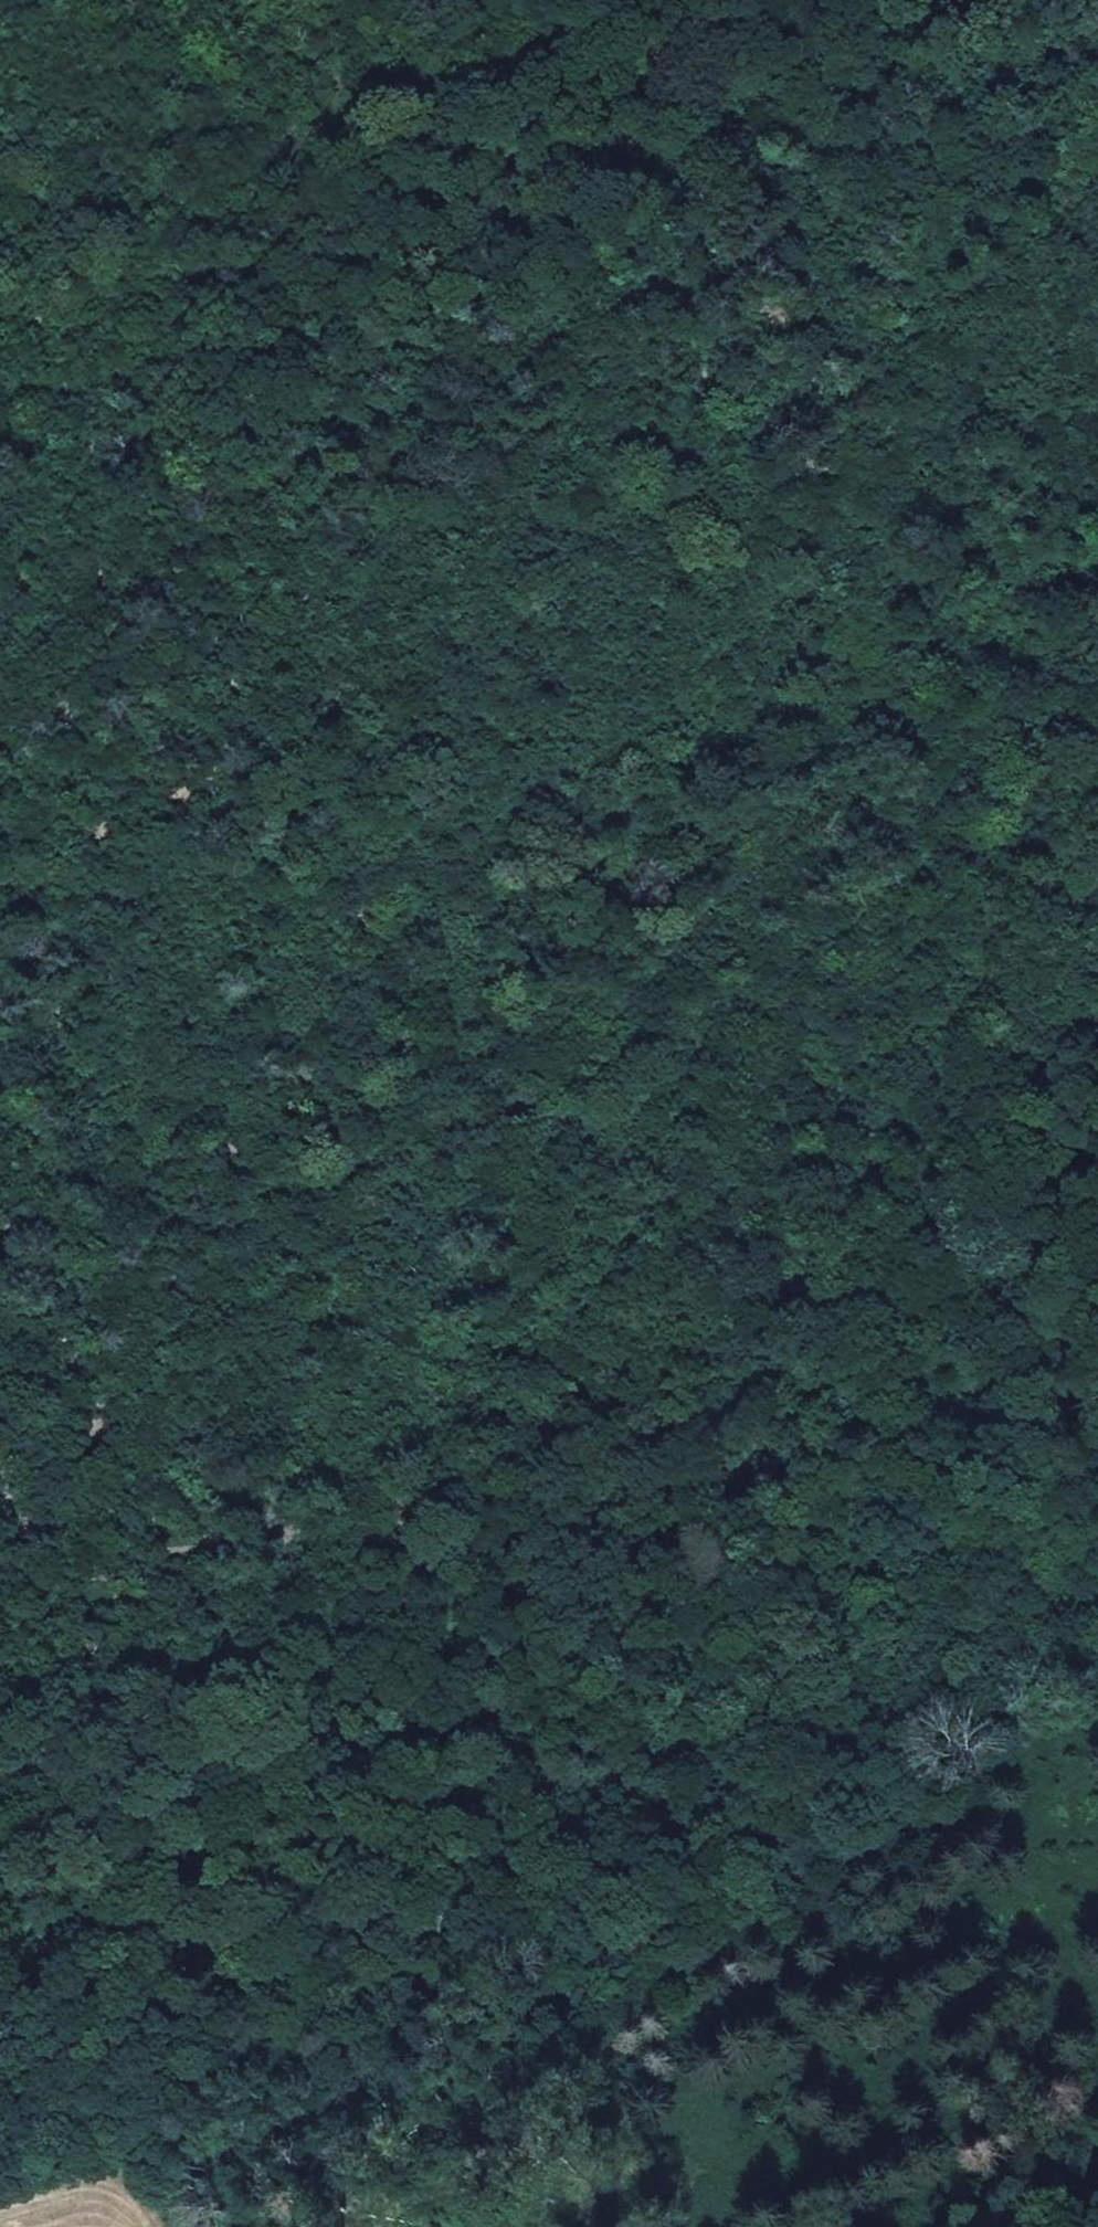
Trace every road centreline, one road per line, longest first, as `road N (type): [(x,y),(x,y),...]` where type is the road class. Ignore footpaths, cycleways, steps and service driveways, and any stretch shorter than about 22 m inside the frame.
road 1 (track): [(0,1576),(233,1533),(512,1541),(731,1517),(901,1481),(1097,1307)]
road 2 (track): [(692,0),(238,337),(0,389)]

